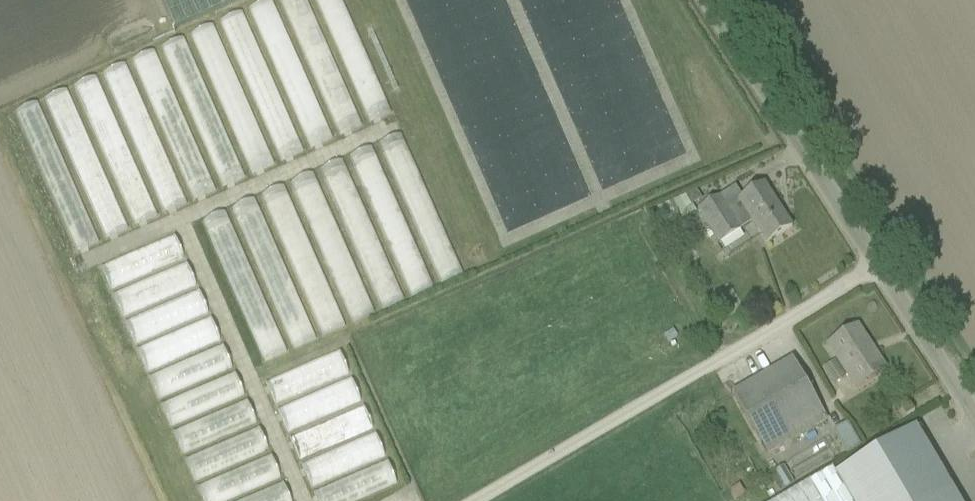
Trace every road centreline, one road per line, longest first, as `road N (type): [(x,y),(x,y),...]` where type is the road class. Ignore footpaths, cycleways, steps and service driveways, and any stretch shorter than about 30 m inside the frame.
road 1 (unclassified): [(974,409),(707,0)]
road 2 (track): [(475,500),(878,267)]

